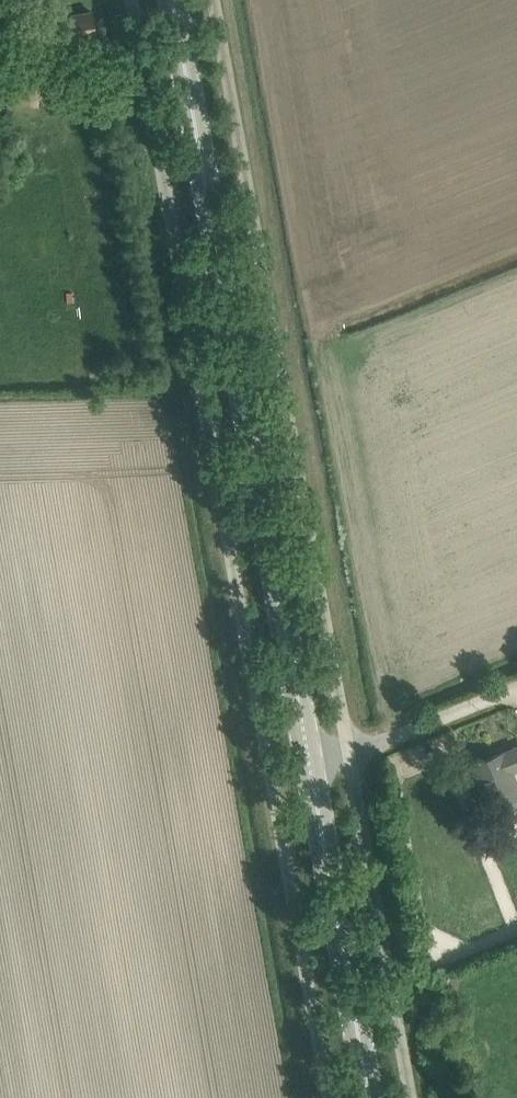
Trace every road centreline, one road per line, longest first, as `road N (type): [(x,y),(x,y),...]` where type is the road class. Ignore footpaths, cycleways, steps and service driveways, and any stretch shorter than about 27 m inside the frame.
road 1 (unclassified): [(132,0),(272,787)]
road 2 (primary): [(314,773),(174,0)]
road 3 (unclassified): [(352,759),(216,0)]
road 4 (unclassified): [(412,1097),(352,759)]
road 5 (primary): [(371,1097),(314,773)]
road 6 (unclassified): [(272,787),(327,1097)]
road 7 (unclassified): [(352,759),(516,697)]

